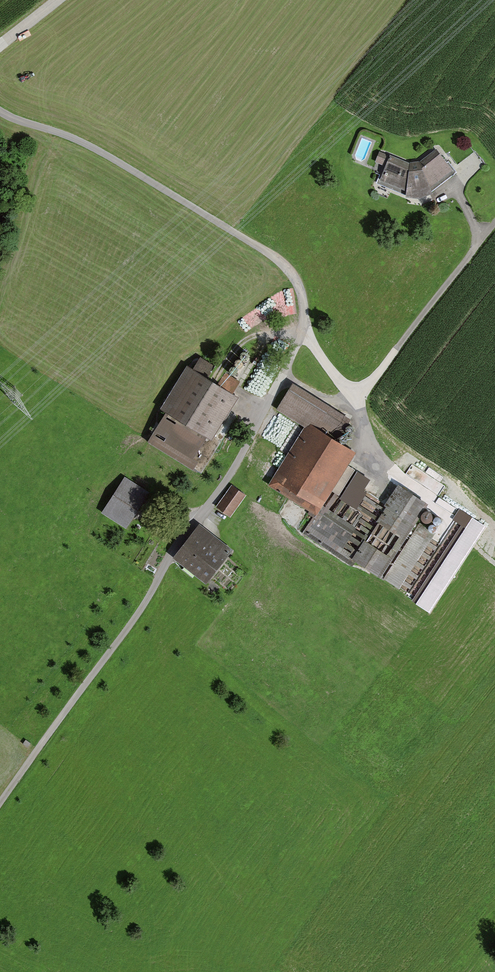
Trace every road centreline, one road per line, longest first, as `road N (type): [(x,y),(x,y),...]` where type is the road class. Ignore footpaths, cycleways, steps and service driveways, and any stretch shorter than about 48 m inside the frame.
road 1 (track): [(0,112),(89,143),(283,263),(302,293),(305,326),(231,474),(0,805)]
road 2 (track): [(353,396),(470,255),(473,220),(457,190)]
road 3 (track): [(305,326),(353,396),(370,445),(389,472)]

